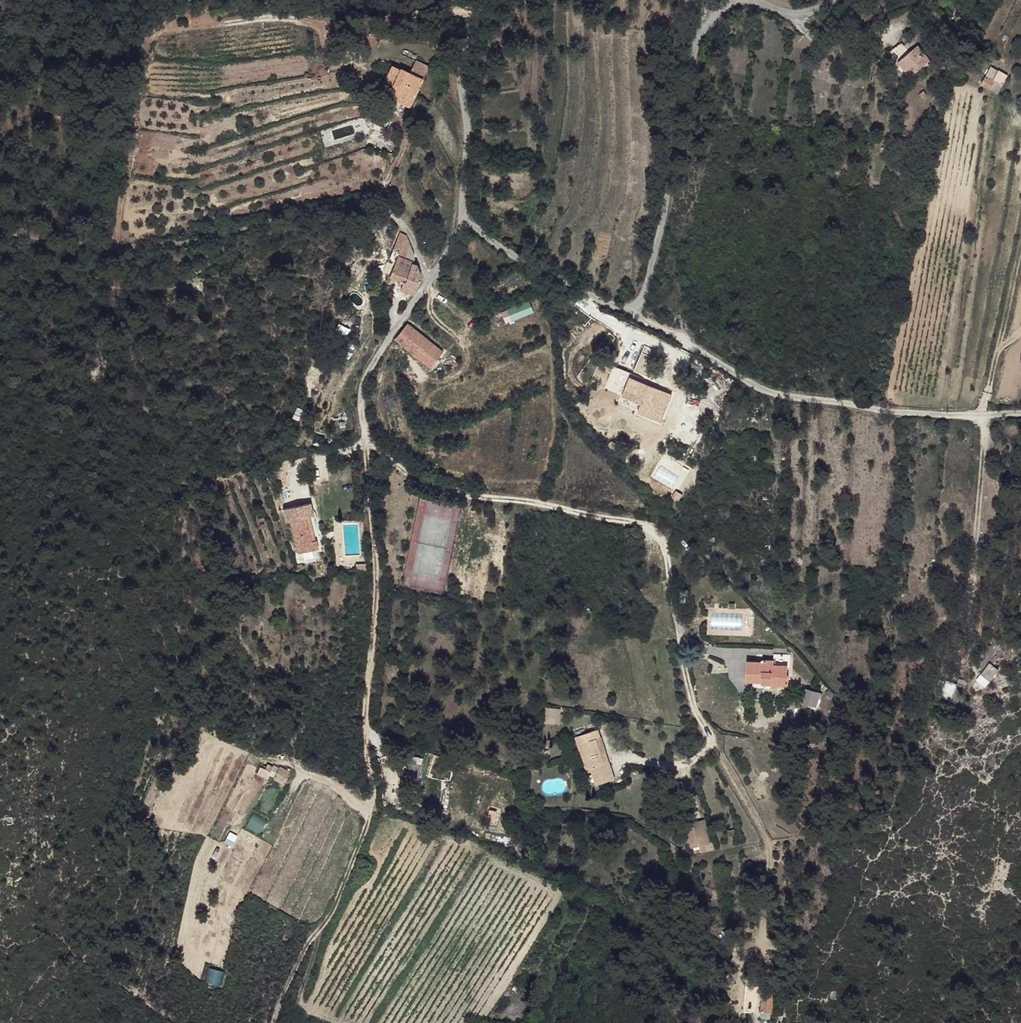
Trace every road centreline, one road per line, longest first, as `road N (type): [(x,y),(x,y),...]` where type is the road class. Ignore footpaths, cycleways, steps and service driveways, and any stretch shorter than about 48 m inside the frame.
road 1 (track): [(760,948),(770,841),(741,777),(693,705),(662,541),(620,520),(425,485),(367,442)]
road 2 (unclassified): [(637,318),(481,232),(466,208),(469,49),(442,0)]
road 3 (unclassified): [(986,417),(774,395),(637,318)]
road 4 (unclassified): [(637,318),(694,50),(708,21),(736,0)]
road 5 (track): [(370,806),(270,1022)]

